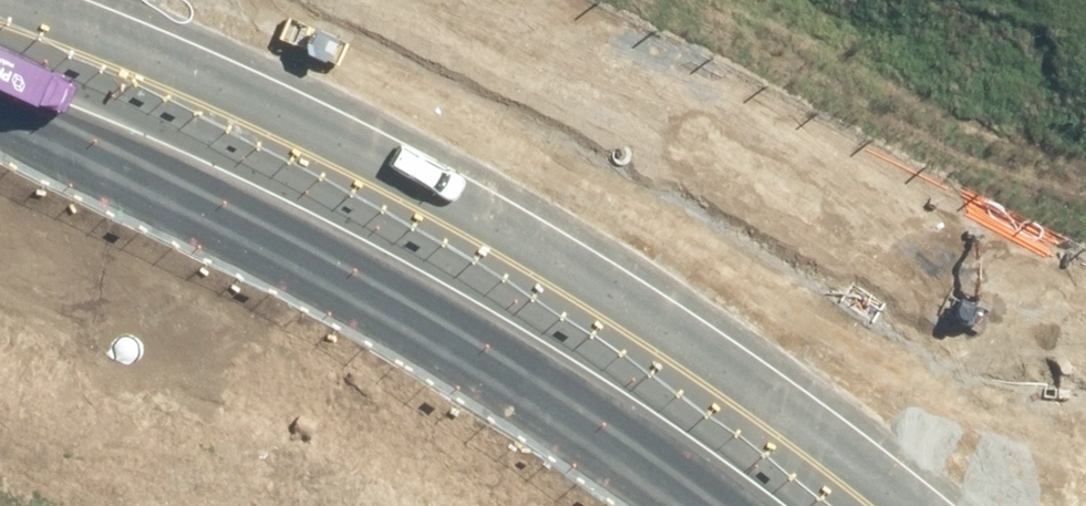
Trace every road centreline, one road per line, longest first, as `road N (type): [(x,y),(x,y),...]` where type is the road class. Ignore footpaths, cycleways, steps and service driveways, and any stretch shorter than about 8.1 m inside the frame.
road 1 (tertiary): [(84,0),(345,73),(564,179),(797,317),(1021,505)]
road 2 (tertiary): [(791,505),(449,274),(0,50)]

